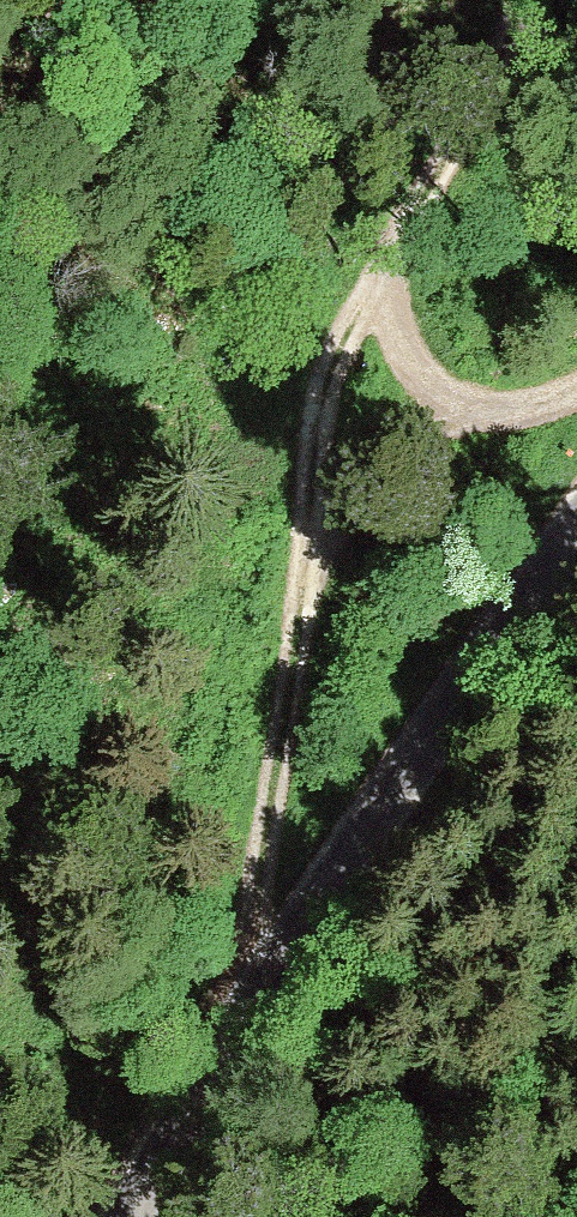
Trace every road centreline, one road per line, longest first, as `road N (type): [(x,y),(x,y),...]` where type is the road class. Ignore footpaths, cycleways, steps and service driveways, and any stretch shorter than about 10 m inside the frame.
road 1 (track): [(497,0),(299,309),(244,585),(235,928)]
road 2 (unclassified): [(576,449),(275,861),(65,1216)]
road 3 (track): [(455,65),(441,274),(522,328),(576,332)]
road 4 (track): [(0,494),(244,585)]

